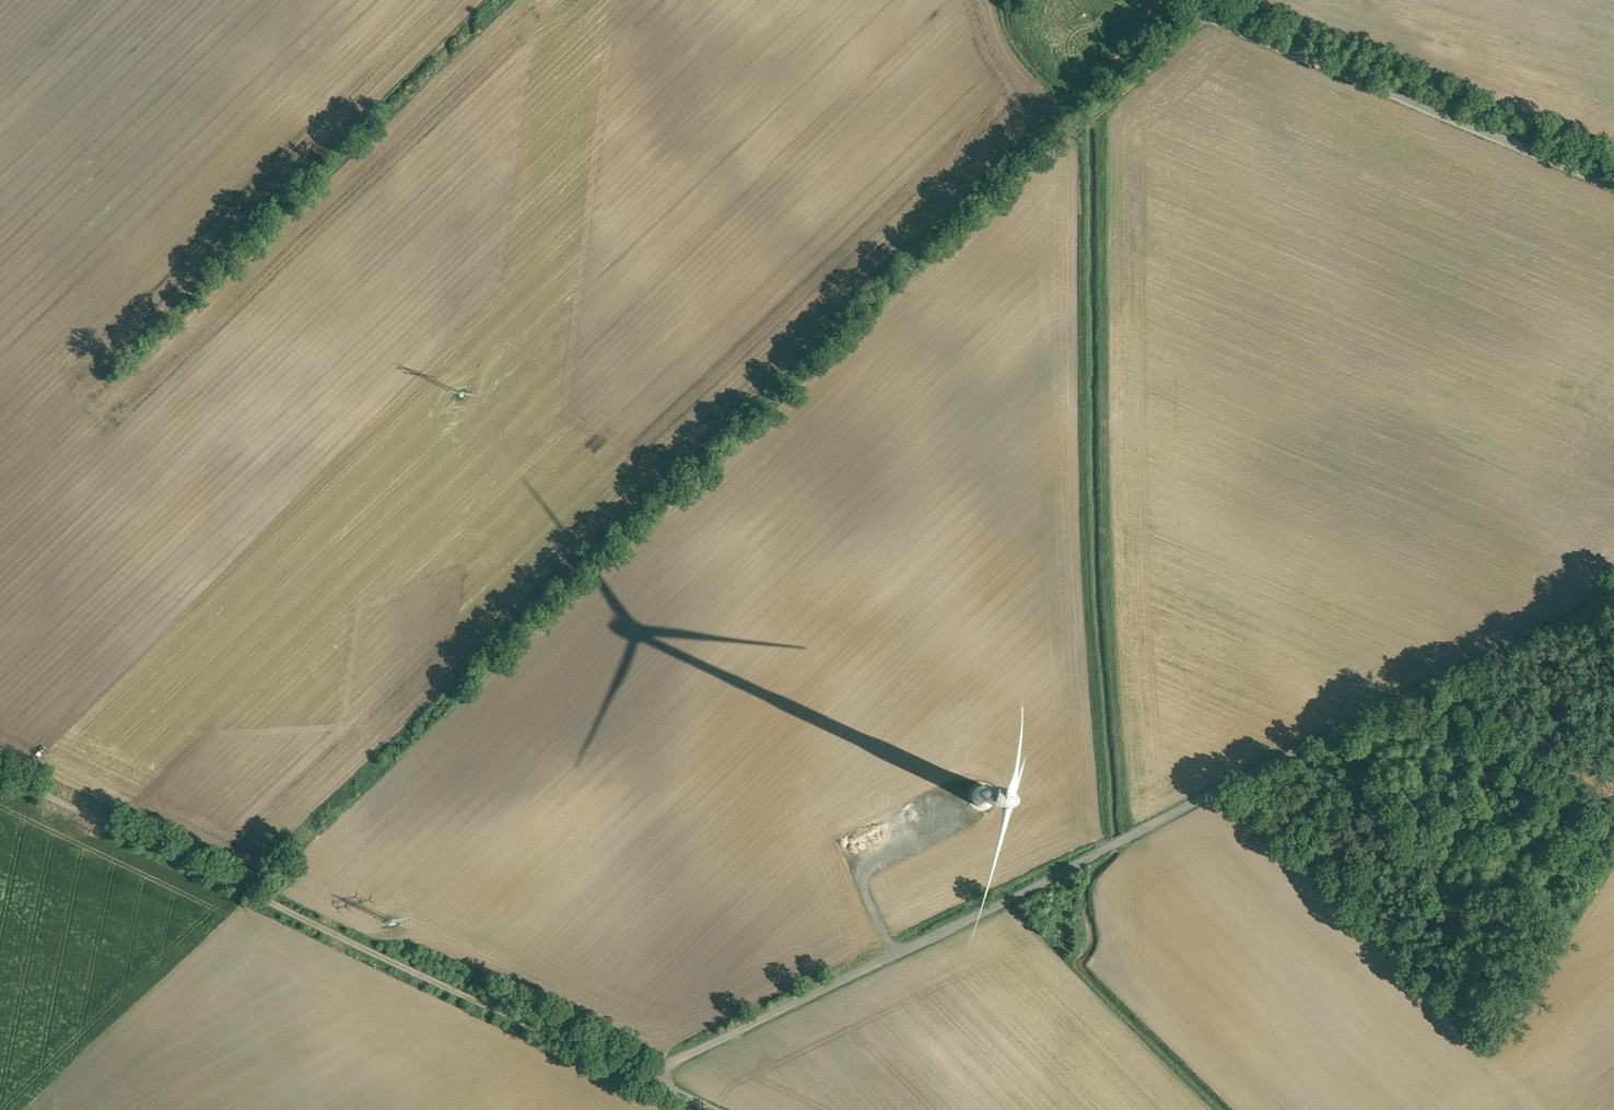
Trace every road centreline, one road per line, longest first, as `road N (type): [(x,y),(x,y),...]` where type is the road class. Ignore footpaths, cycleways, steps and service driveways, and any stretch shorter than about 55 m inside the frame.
road 1 (track): [(609,1081),(1055,864),(1572,595),(1613,531)]
road 2 (track): [(0,775),(507,1018),(672,1109)]
road 3 (track): [(887,946),(856,875),(861,862),(959,813)]

